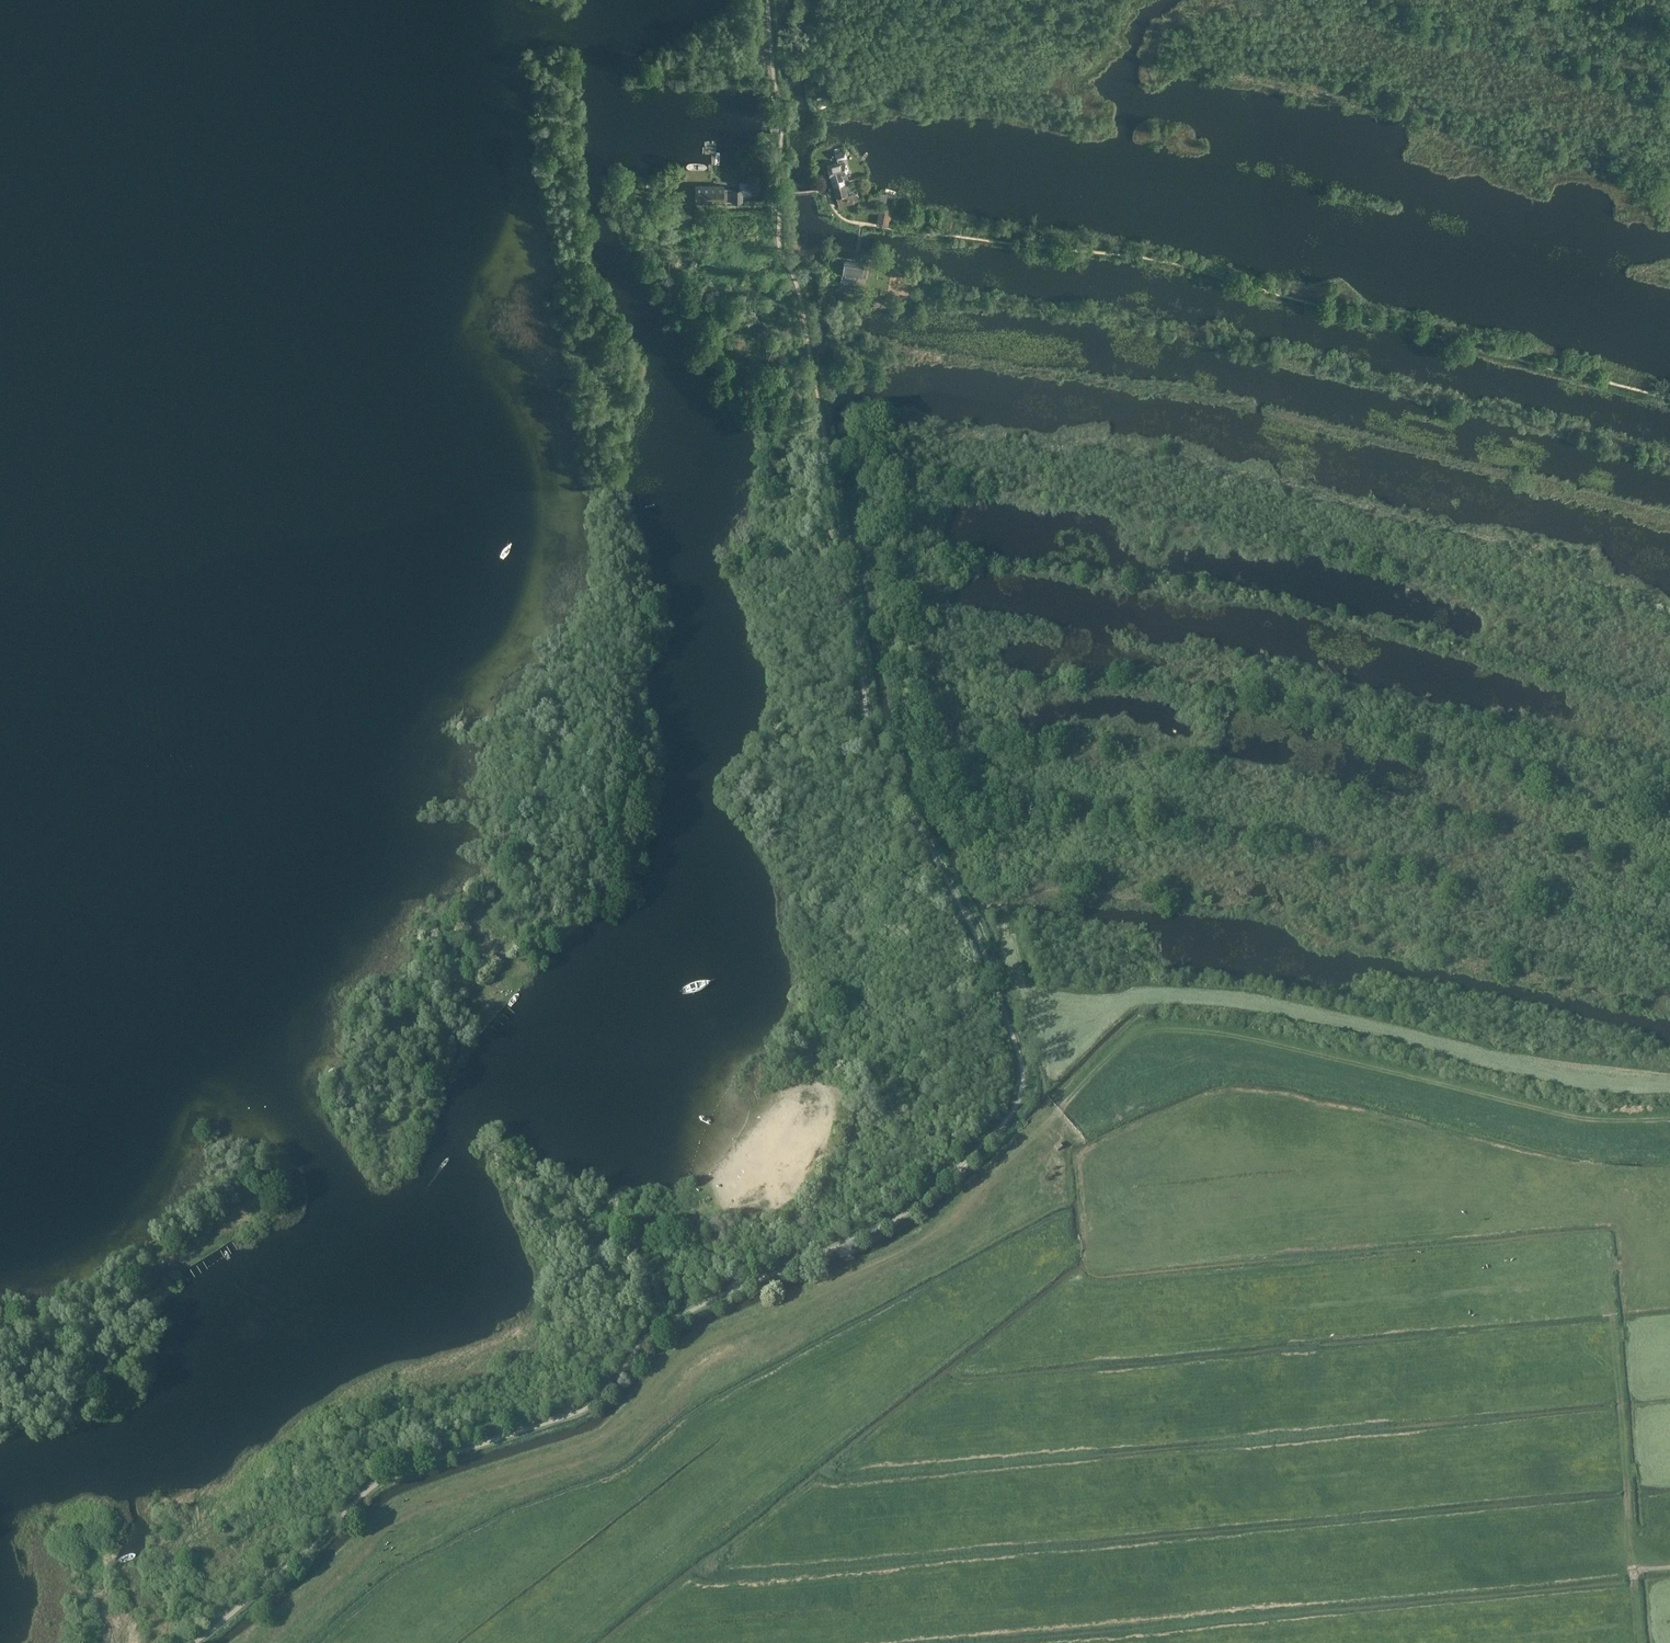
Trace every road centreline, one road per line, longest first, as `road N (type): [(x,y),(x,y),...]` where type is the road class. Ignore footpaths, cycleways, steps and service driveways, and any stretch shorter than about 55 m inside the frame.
road 1 (track): [(260,1642),(413,1508),(600,1442),(688,1353),(934,1233),(1036,1131),(1010,1117)]
road 2 (track): [(1669,1120),(1584,1120),(1213,1032),(1146,1031),(1036,1131)]
road 3 (track): [(674,1217),(603,1238),(591,1261),(648,1334)]

